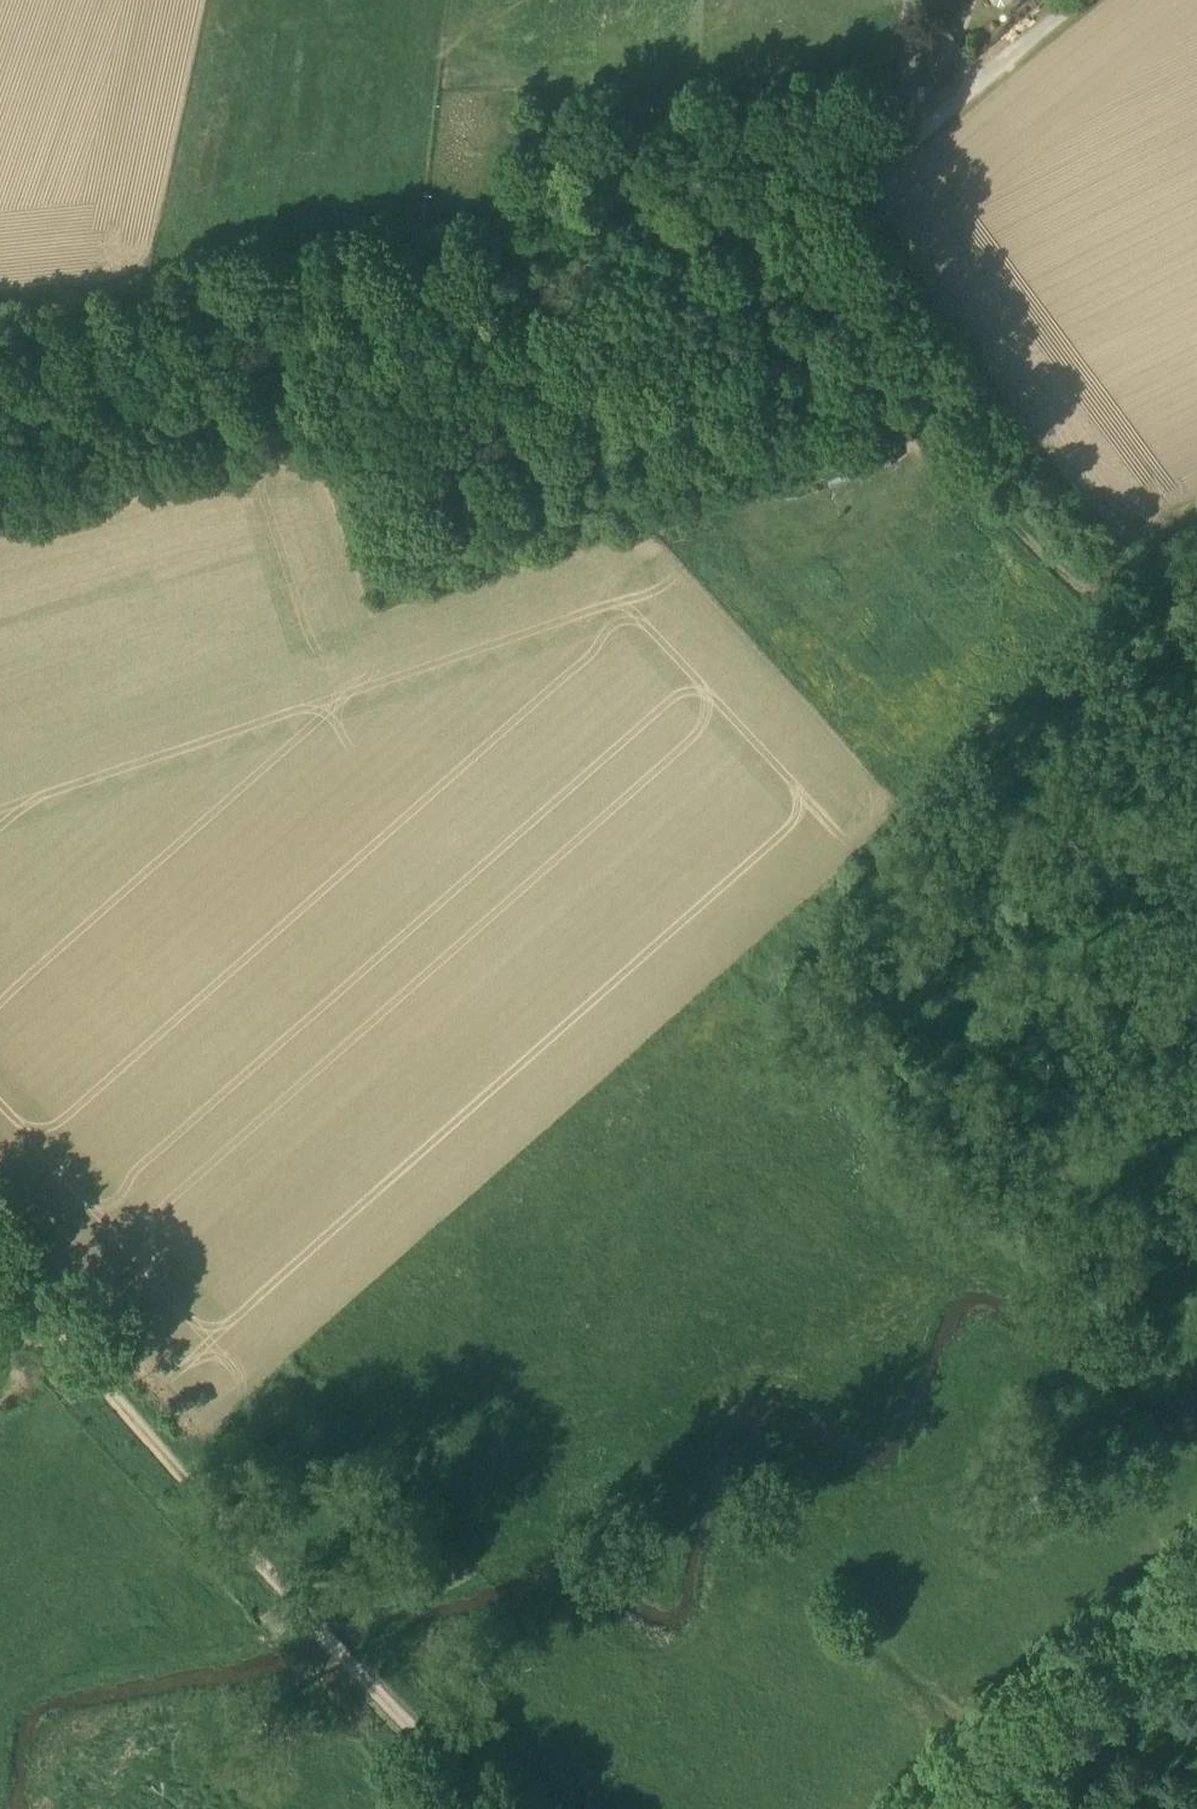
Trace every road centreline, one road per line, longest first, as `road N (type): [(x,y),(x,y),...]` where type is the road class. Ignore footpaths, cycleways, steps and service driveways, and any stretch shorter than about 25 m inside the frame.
road 1 (track): [(0,1268),(476,1808)]
road 2 (track): [(1196,1568),(922,1808)]
road 3 (track): [(1100,0),(851,203)]

